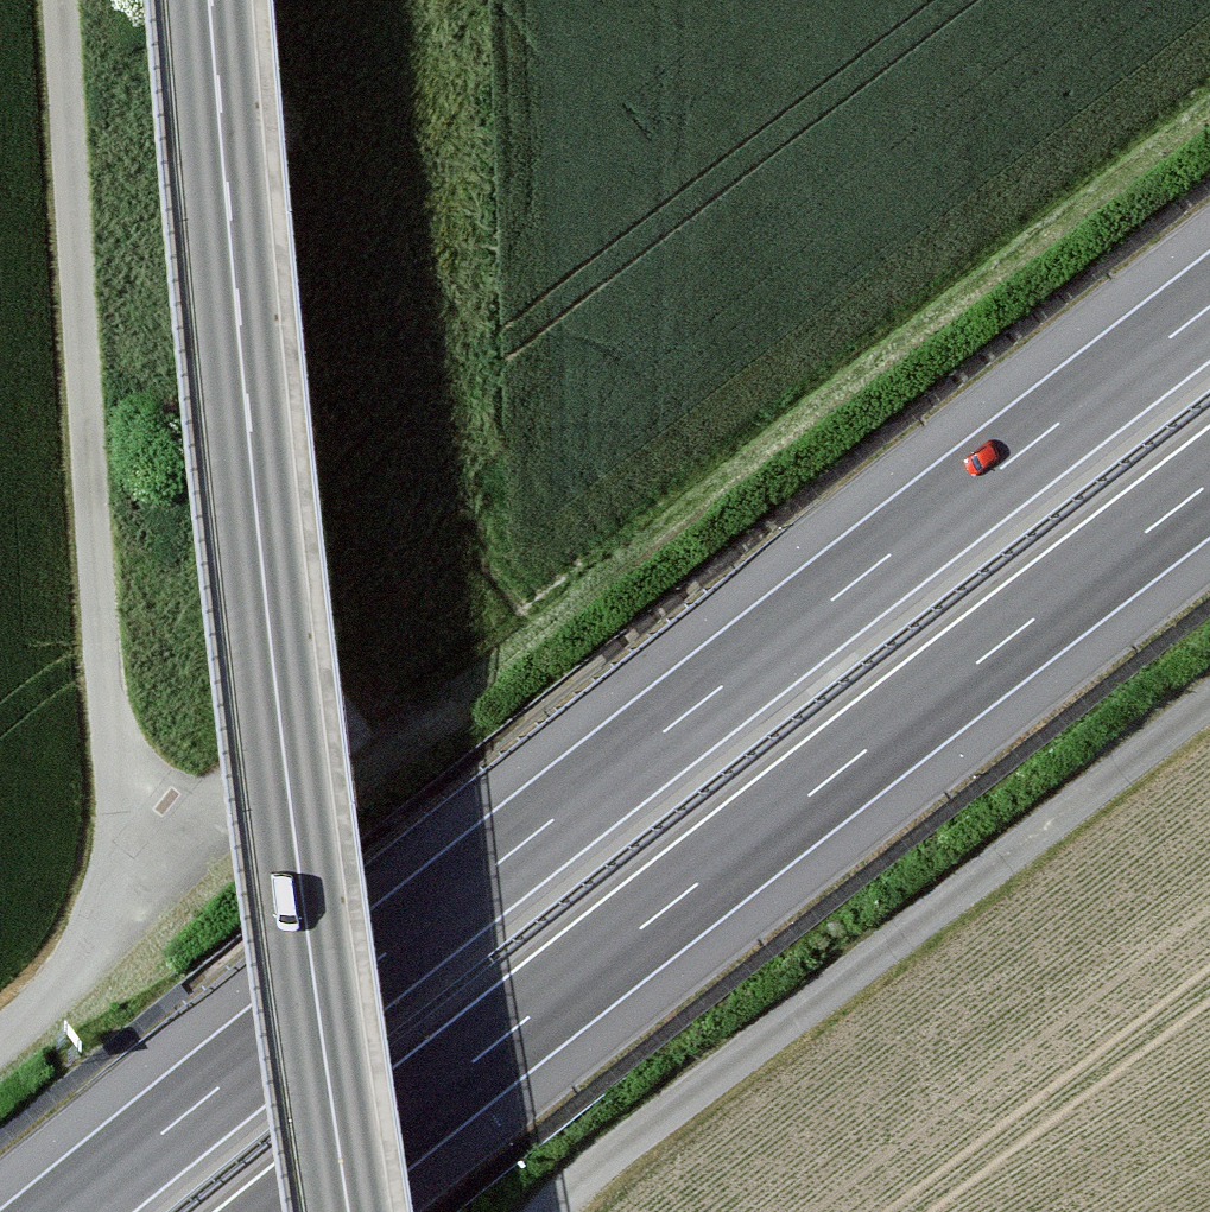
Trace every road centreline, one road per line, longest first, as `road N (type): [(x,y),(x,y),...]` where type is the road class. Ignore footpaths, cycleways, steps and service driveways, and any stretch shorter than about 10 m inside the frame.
road 1 (motorway): [(1209,307),(66,1211)]
road 2 (track): [(113,861),(233,810),(409,699),(1209,82)]
road 3 (tertiary): [(349,1211),(264,587),(209,0)]
road 4 (motorway): [(287,1211),(1209,483)]
road 5 (track): [(0,1041),(70,973),(99,926),(113,861),(118,785),(59,0)]
road 6 (track): [(1209,698),(547,1211)]

